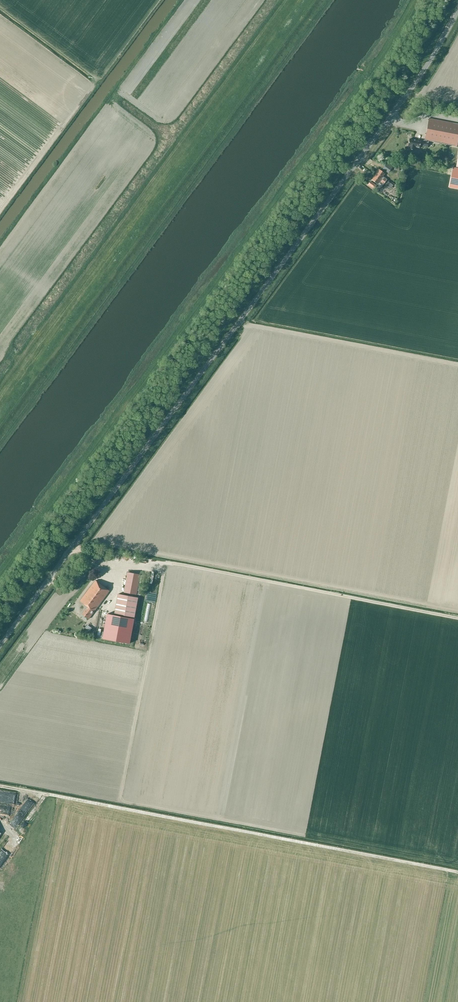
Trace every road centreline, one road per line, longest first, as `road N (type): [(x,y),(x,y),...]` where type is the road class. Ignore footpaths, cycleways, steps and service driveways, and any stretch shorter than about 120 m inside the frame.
road 1 (unclassified): [(0,642),(421,75),(457,9)]

